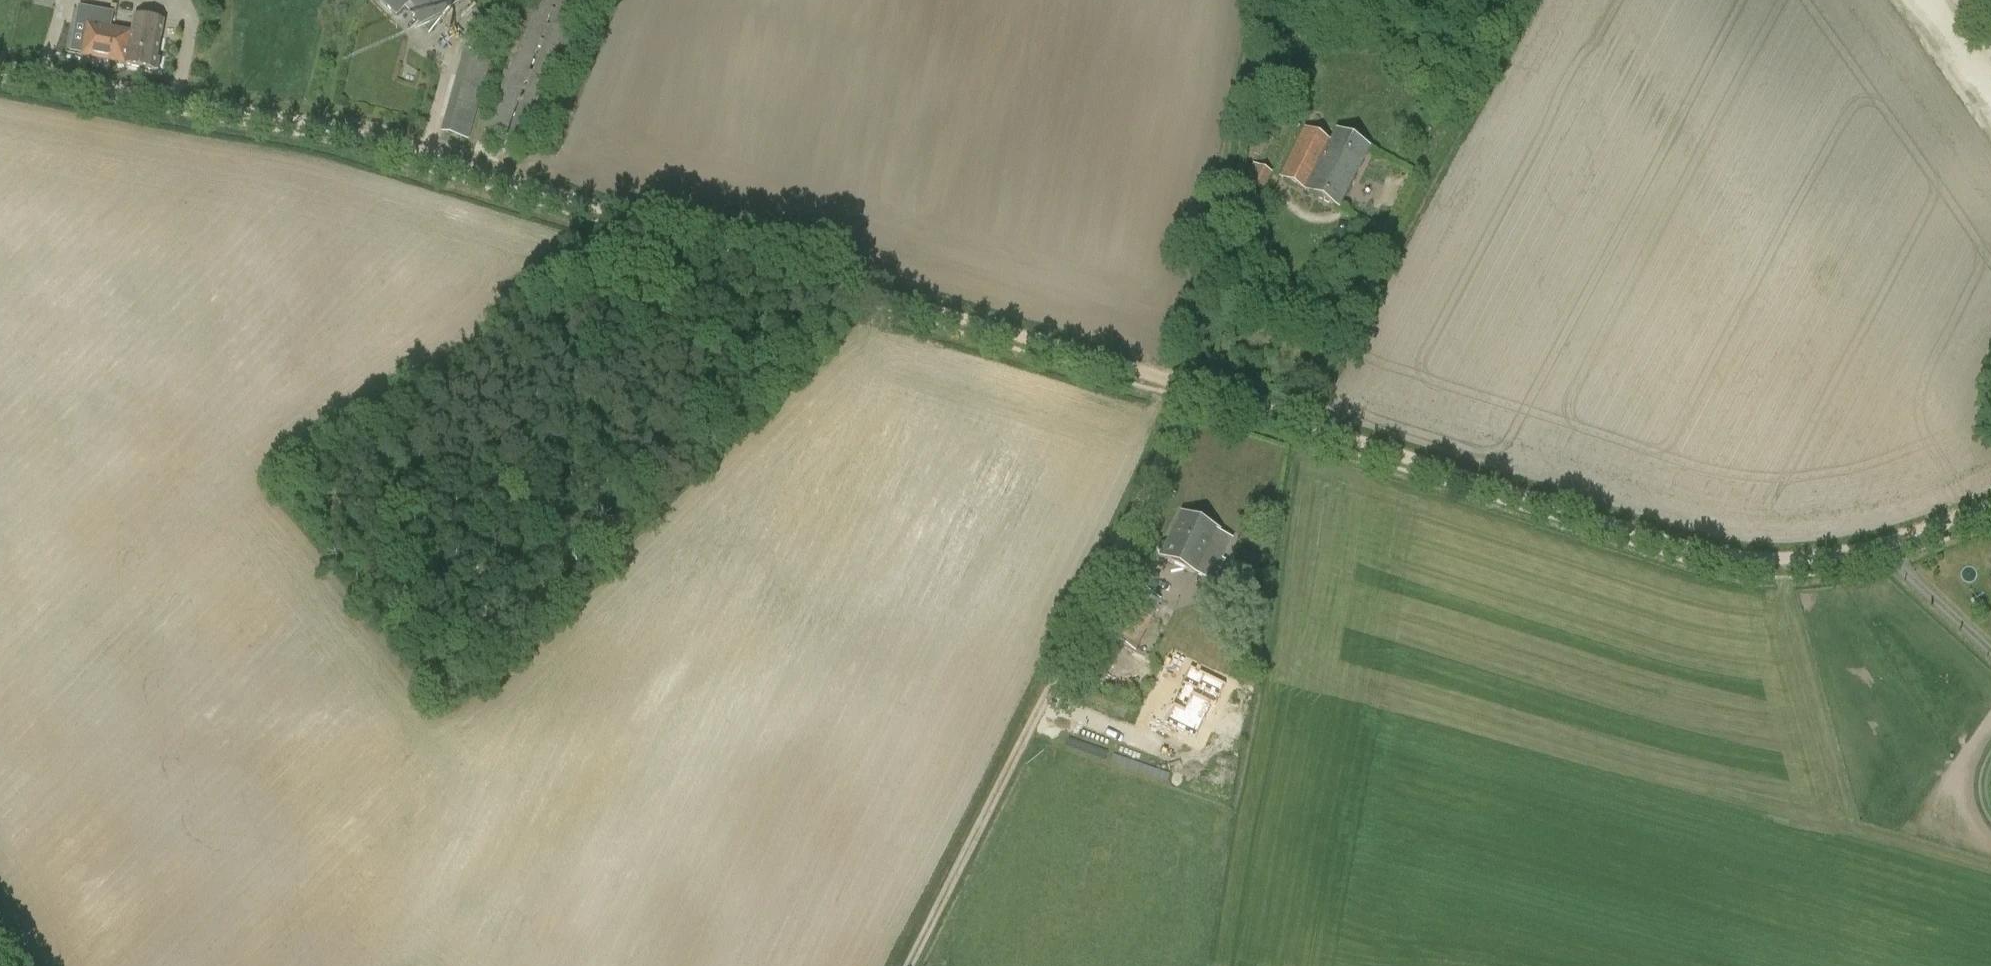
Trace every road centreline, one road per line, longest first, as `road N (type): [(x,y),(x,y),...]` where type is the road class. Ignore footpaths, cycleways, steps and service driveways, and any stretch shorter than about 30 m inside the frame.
road 1 (track): [(1192,388),(334,130),(0,68)]
road 2 (track): [(1990,503),(1869,548),(1752,560),(1192,388)]
road 3 (track): [(902,965),(1192,388)]

